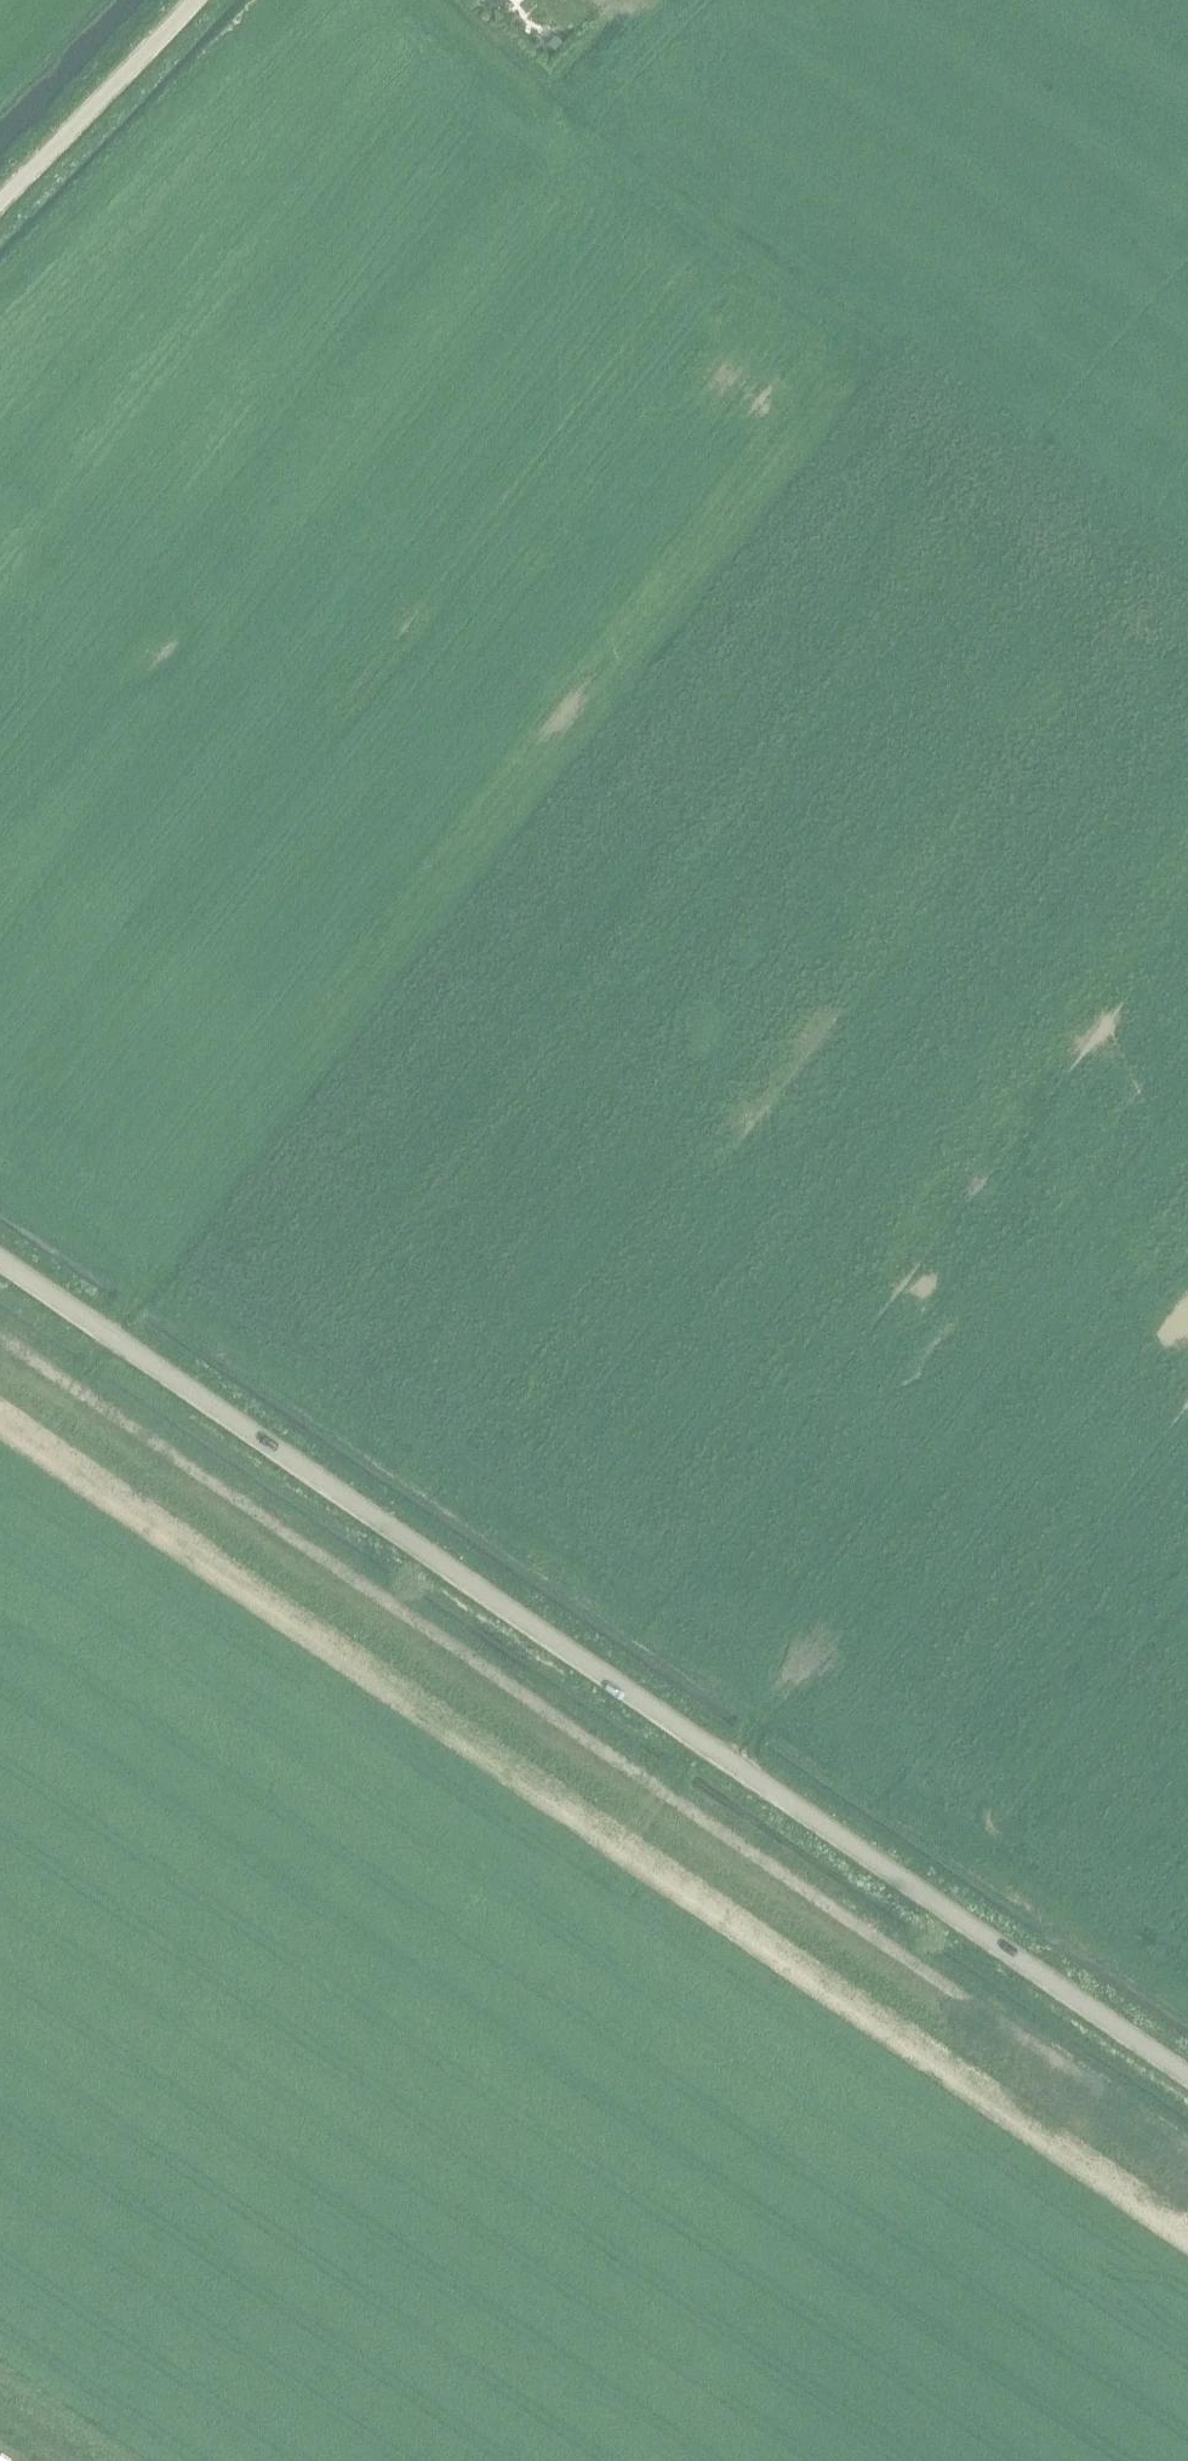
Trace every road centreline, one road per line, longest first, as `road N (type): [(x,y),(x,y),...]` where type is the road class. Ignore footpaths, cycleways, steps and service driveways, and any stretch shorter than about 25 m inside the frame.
road 1 (tertiary): [(1187,2076),(0,1258)]
road 2 (tertiary): [(0,203),(192,0)]

